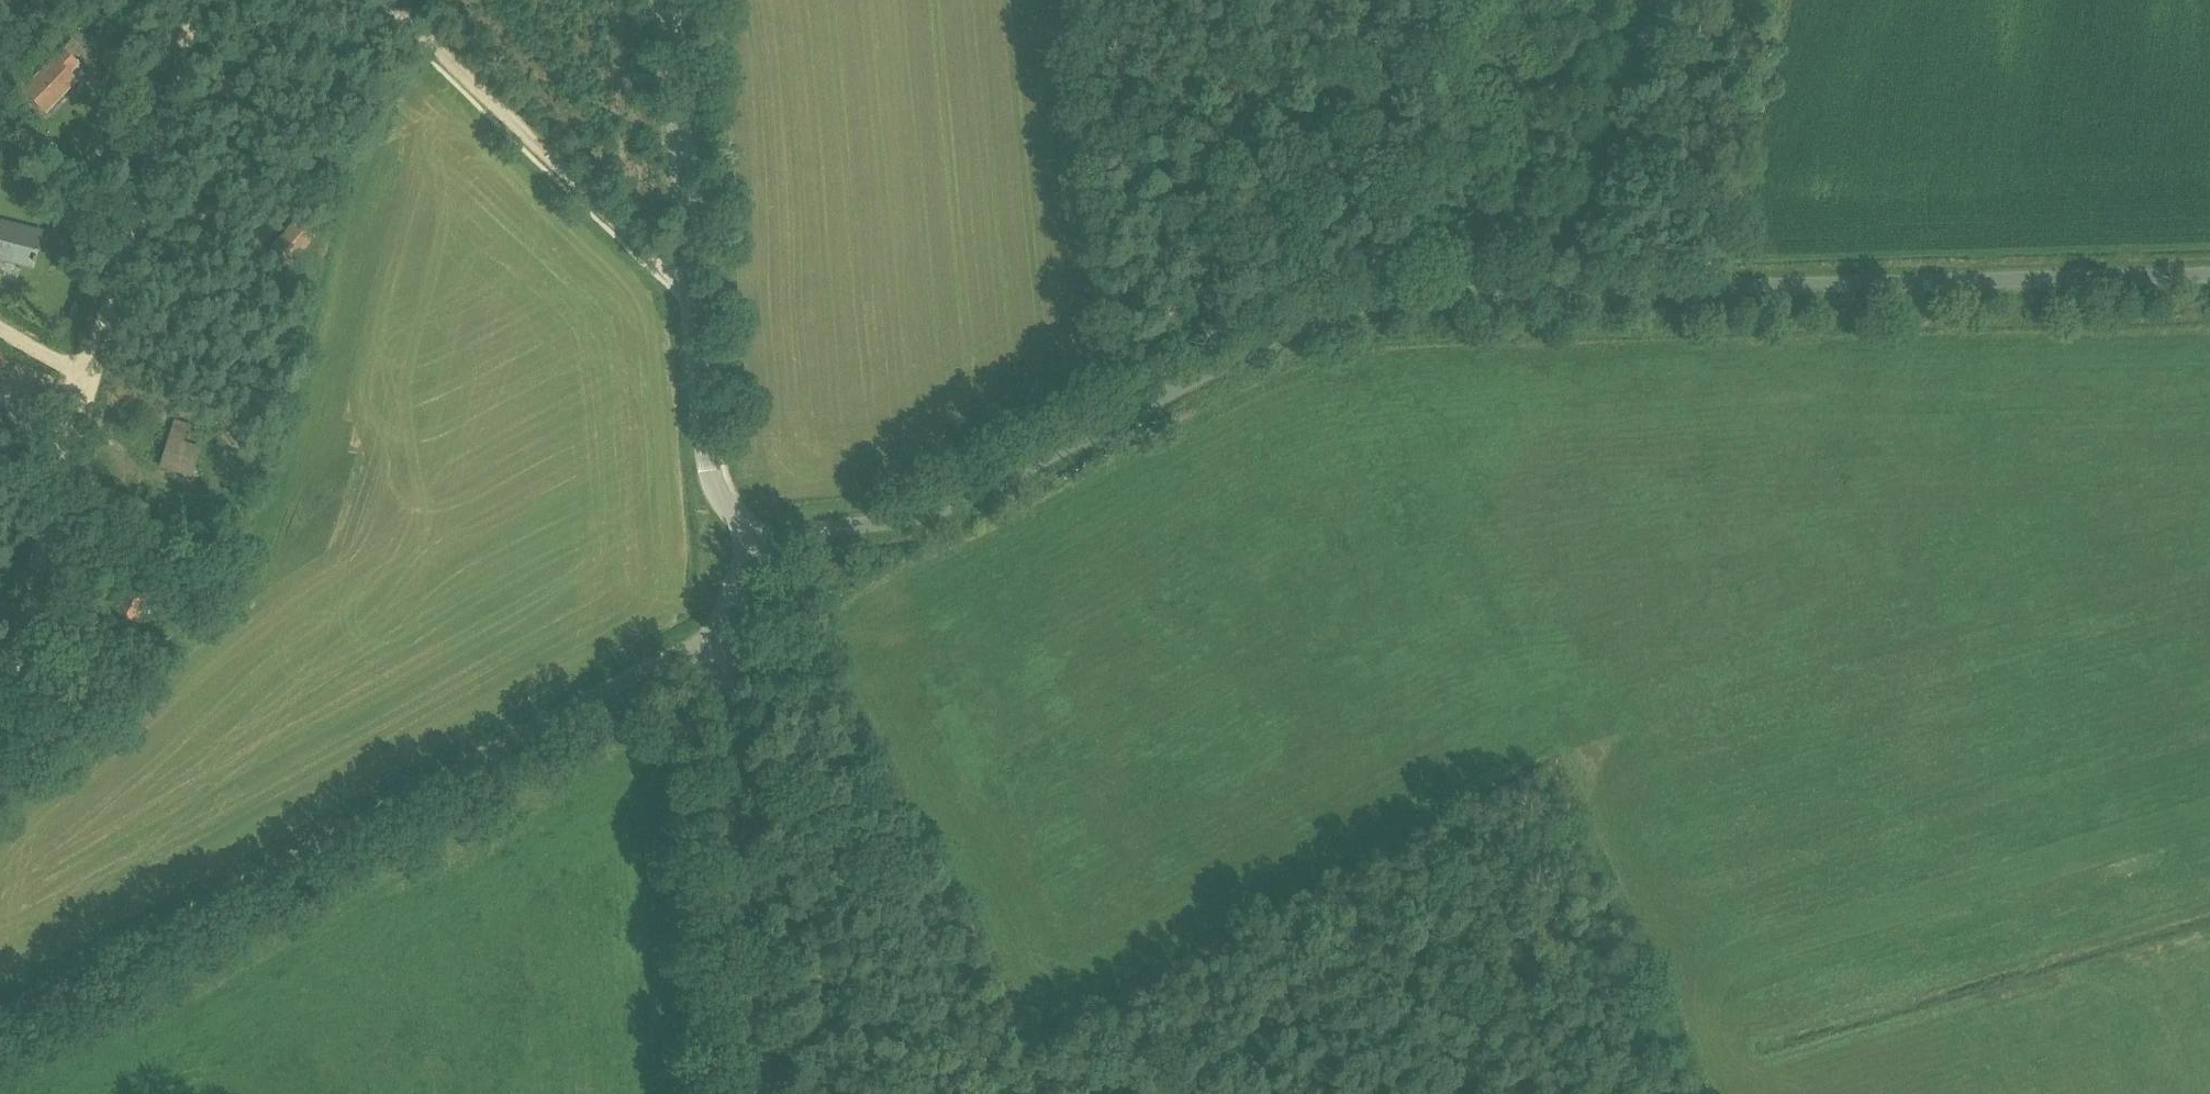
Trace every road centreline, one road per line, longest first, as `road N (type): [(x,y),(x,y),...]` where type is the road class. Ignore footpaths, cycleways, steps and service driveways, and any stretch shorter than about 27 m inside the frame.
road 1 (unclassified): [(751,531),(774,536),(891,526),(972,505),(1283,342),(1357,309),(1441,290),(2209,272)]
road 2 (unclassified): [(0,1016),(724,627)]
road 3 (track): [(194,0),(0,680)]
road 4 (unclassified): [(751,531),(715,490),(711,468),(670,0)]
road 5 (unclassified): [(761,1093),(724,627)]
road 6 (track): [(400,0),(667,261),(692,268)]
road 7 (track): [(1734,283),(1784,60),(1780,0)]

